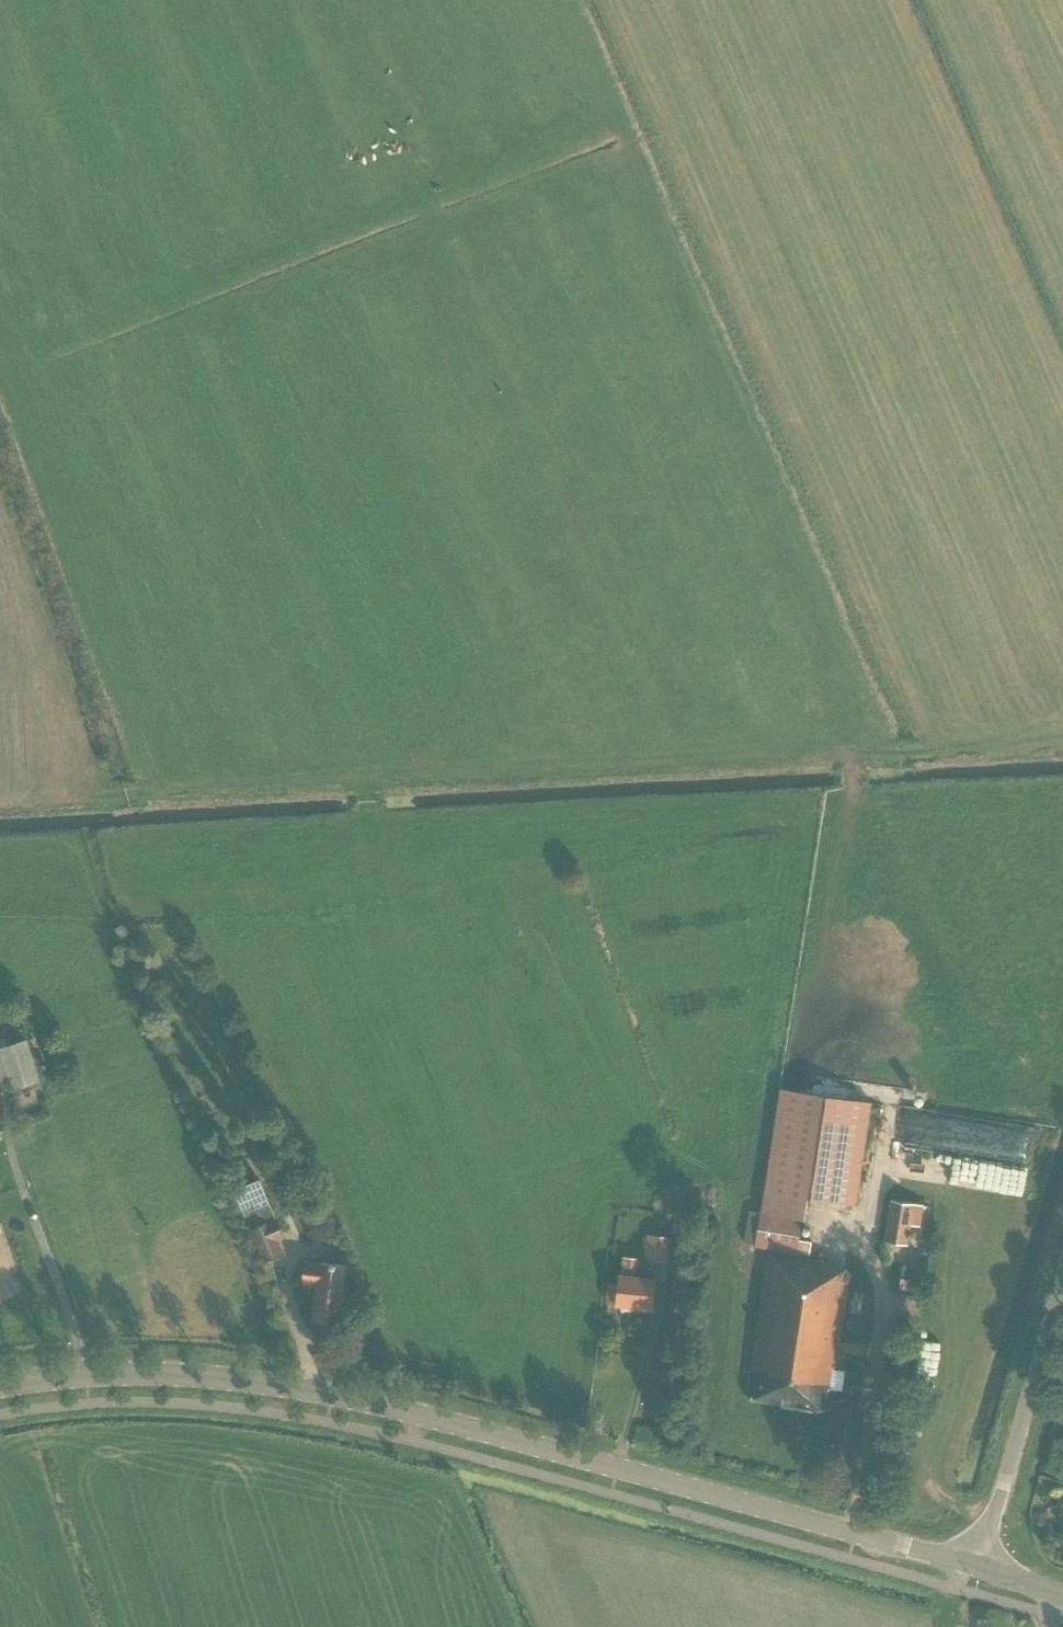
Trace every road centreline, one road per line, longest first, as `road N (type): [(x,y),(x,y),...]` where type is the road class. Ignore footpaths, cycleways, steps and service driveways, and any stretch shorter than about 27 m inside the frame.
road 1 (tertiary): [(0,1390),(182,1377),(330,1394),(980,1568)]
road 2 (unclassified): [(980,1568),(1062,1287)]

